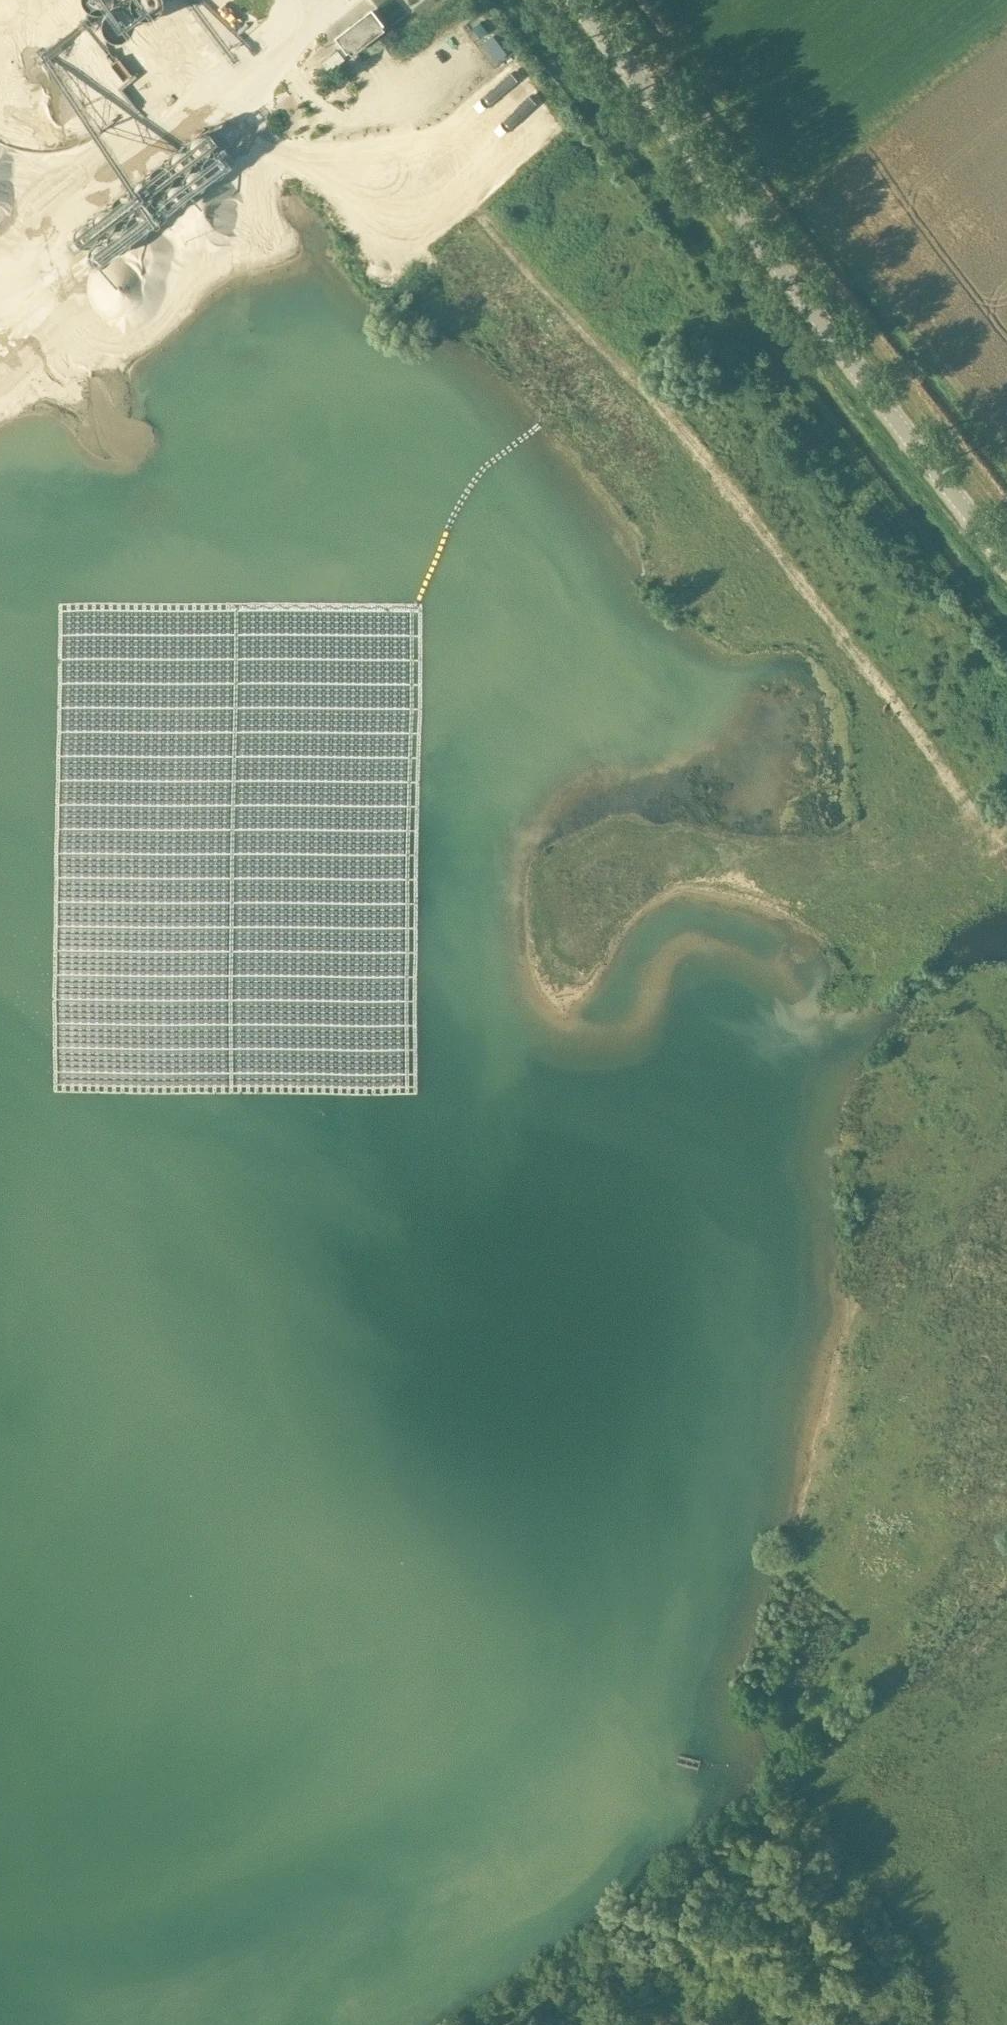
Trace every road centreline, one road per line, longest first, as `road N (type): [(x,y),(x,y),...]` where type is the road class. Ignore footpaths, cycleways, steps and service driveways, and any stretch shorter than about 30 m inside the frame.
road 1 (unclassified): [(1006,558),(574,0)]

